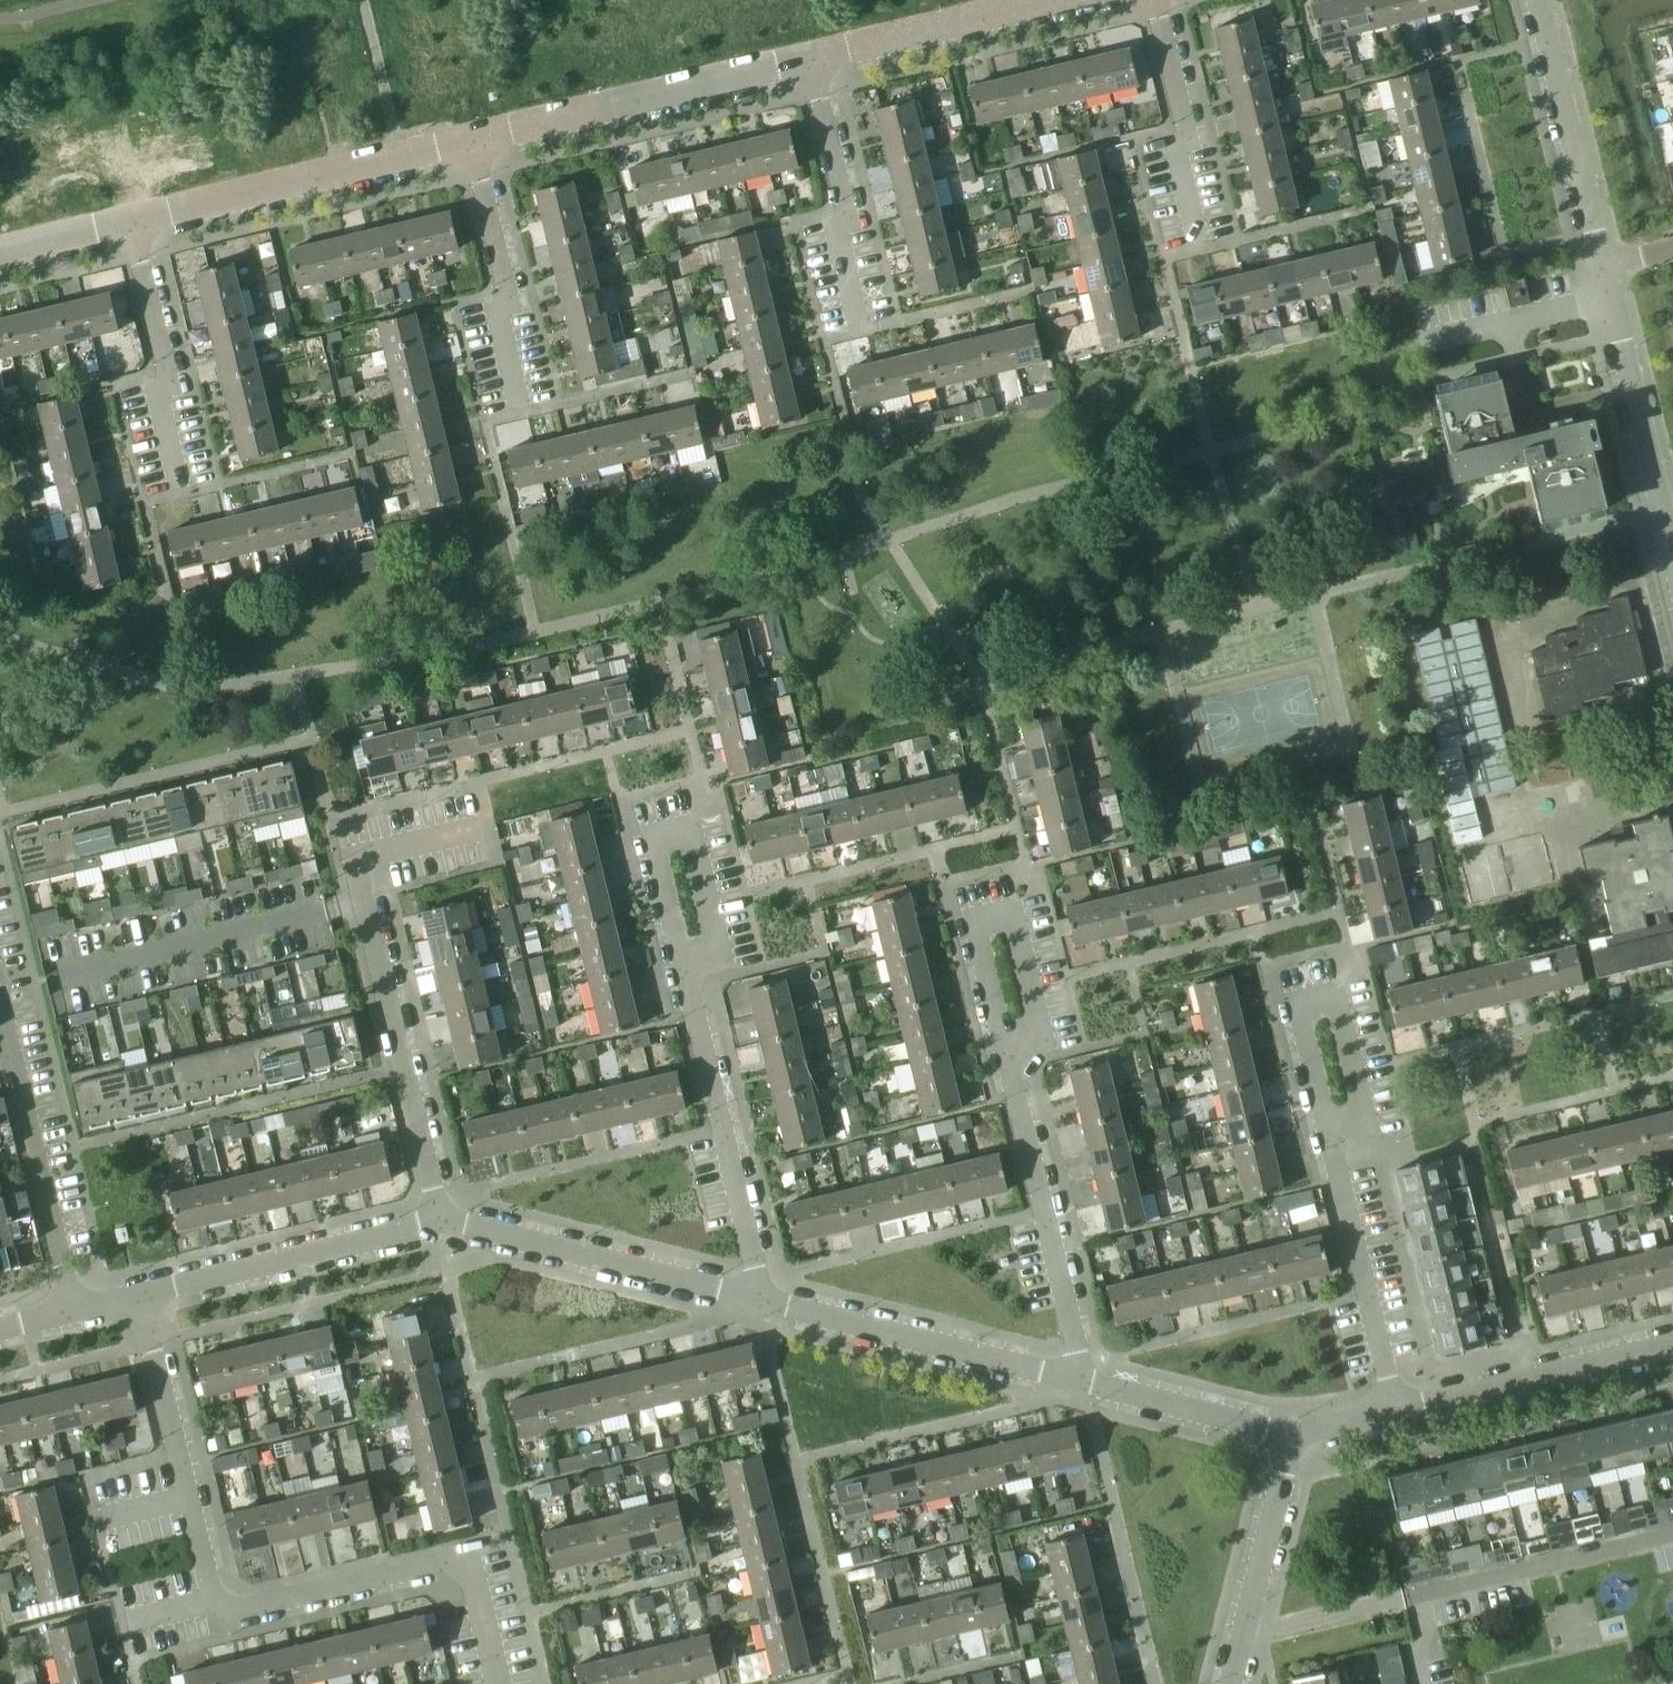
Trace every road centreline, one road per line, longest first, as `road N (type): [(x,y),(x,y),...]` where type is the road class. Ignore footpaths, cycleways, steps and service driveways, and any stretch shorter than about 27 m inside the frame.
road 1 (residential): [(498,1683),(463,1561),(239,1610),(215,1602),(139,1295)]
road 2 (residential): [(443,1219),(358,872),(368,857),(479,831)]
road 3 (residential): [(128,225),(470,143)]
road 4 (residential): [(470,143),(810,61)]
road 5 (residential): [(759,1299),(681,961)]
road 6 (residential): [(1083,1383),(1002,1051)]
road 7 (residential): [(759,1299),(1083,1383)]
road 8 (residential): [(443,1219),(759,1299)]
road 9 (residential): [(1002,1051),(970,917),(1011,908),(1042,1041)]
road 10 (residential): [(139,1295),(443,1219)]
road 11 (residential): [(71,1310),(0,1006)]
road 12 (residential): [(1672,567),(1603,268)]
road 13 (residential): [(1325,1125),(1294,998),(1335,988),(1367,1115)]
road 14 (residential): [(1395,1413),(1325,1125)]
road 15 (residential): [(681,961),(652,839),(690,831),(718,954)]
road 16 (residential): [(1395,1413),(1672,1348)]
road 17 (residential): [(519,413),(497,317),(507,287),(470,143)]
road 18 (residential): [(861,332),(838,236),(845,204),(810,61)]
road 19 (residential): [(1603,268),(1538,0)]
road 20 (residential): [(128,225),(168,383),(158,401),(179,488)]
road 21 (residential): [(810,61),(1061,0)]
road 22 (residential): [(1225,1683),(1290,1438)]
road 23 (residential): [(1198,243),(1176,147),(1183,123),(1154,0)]
road 24 (residential): [(1083,1383),(1290,1438)]
road 25 (residential): [(0,256),(128,225)]

